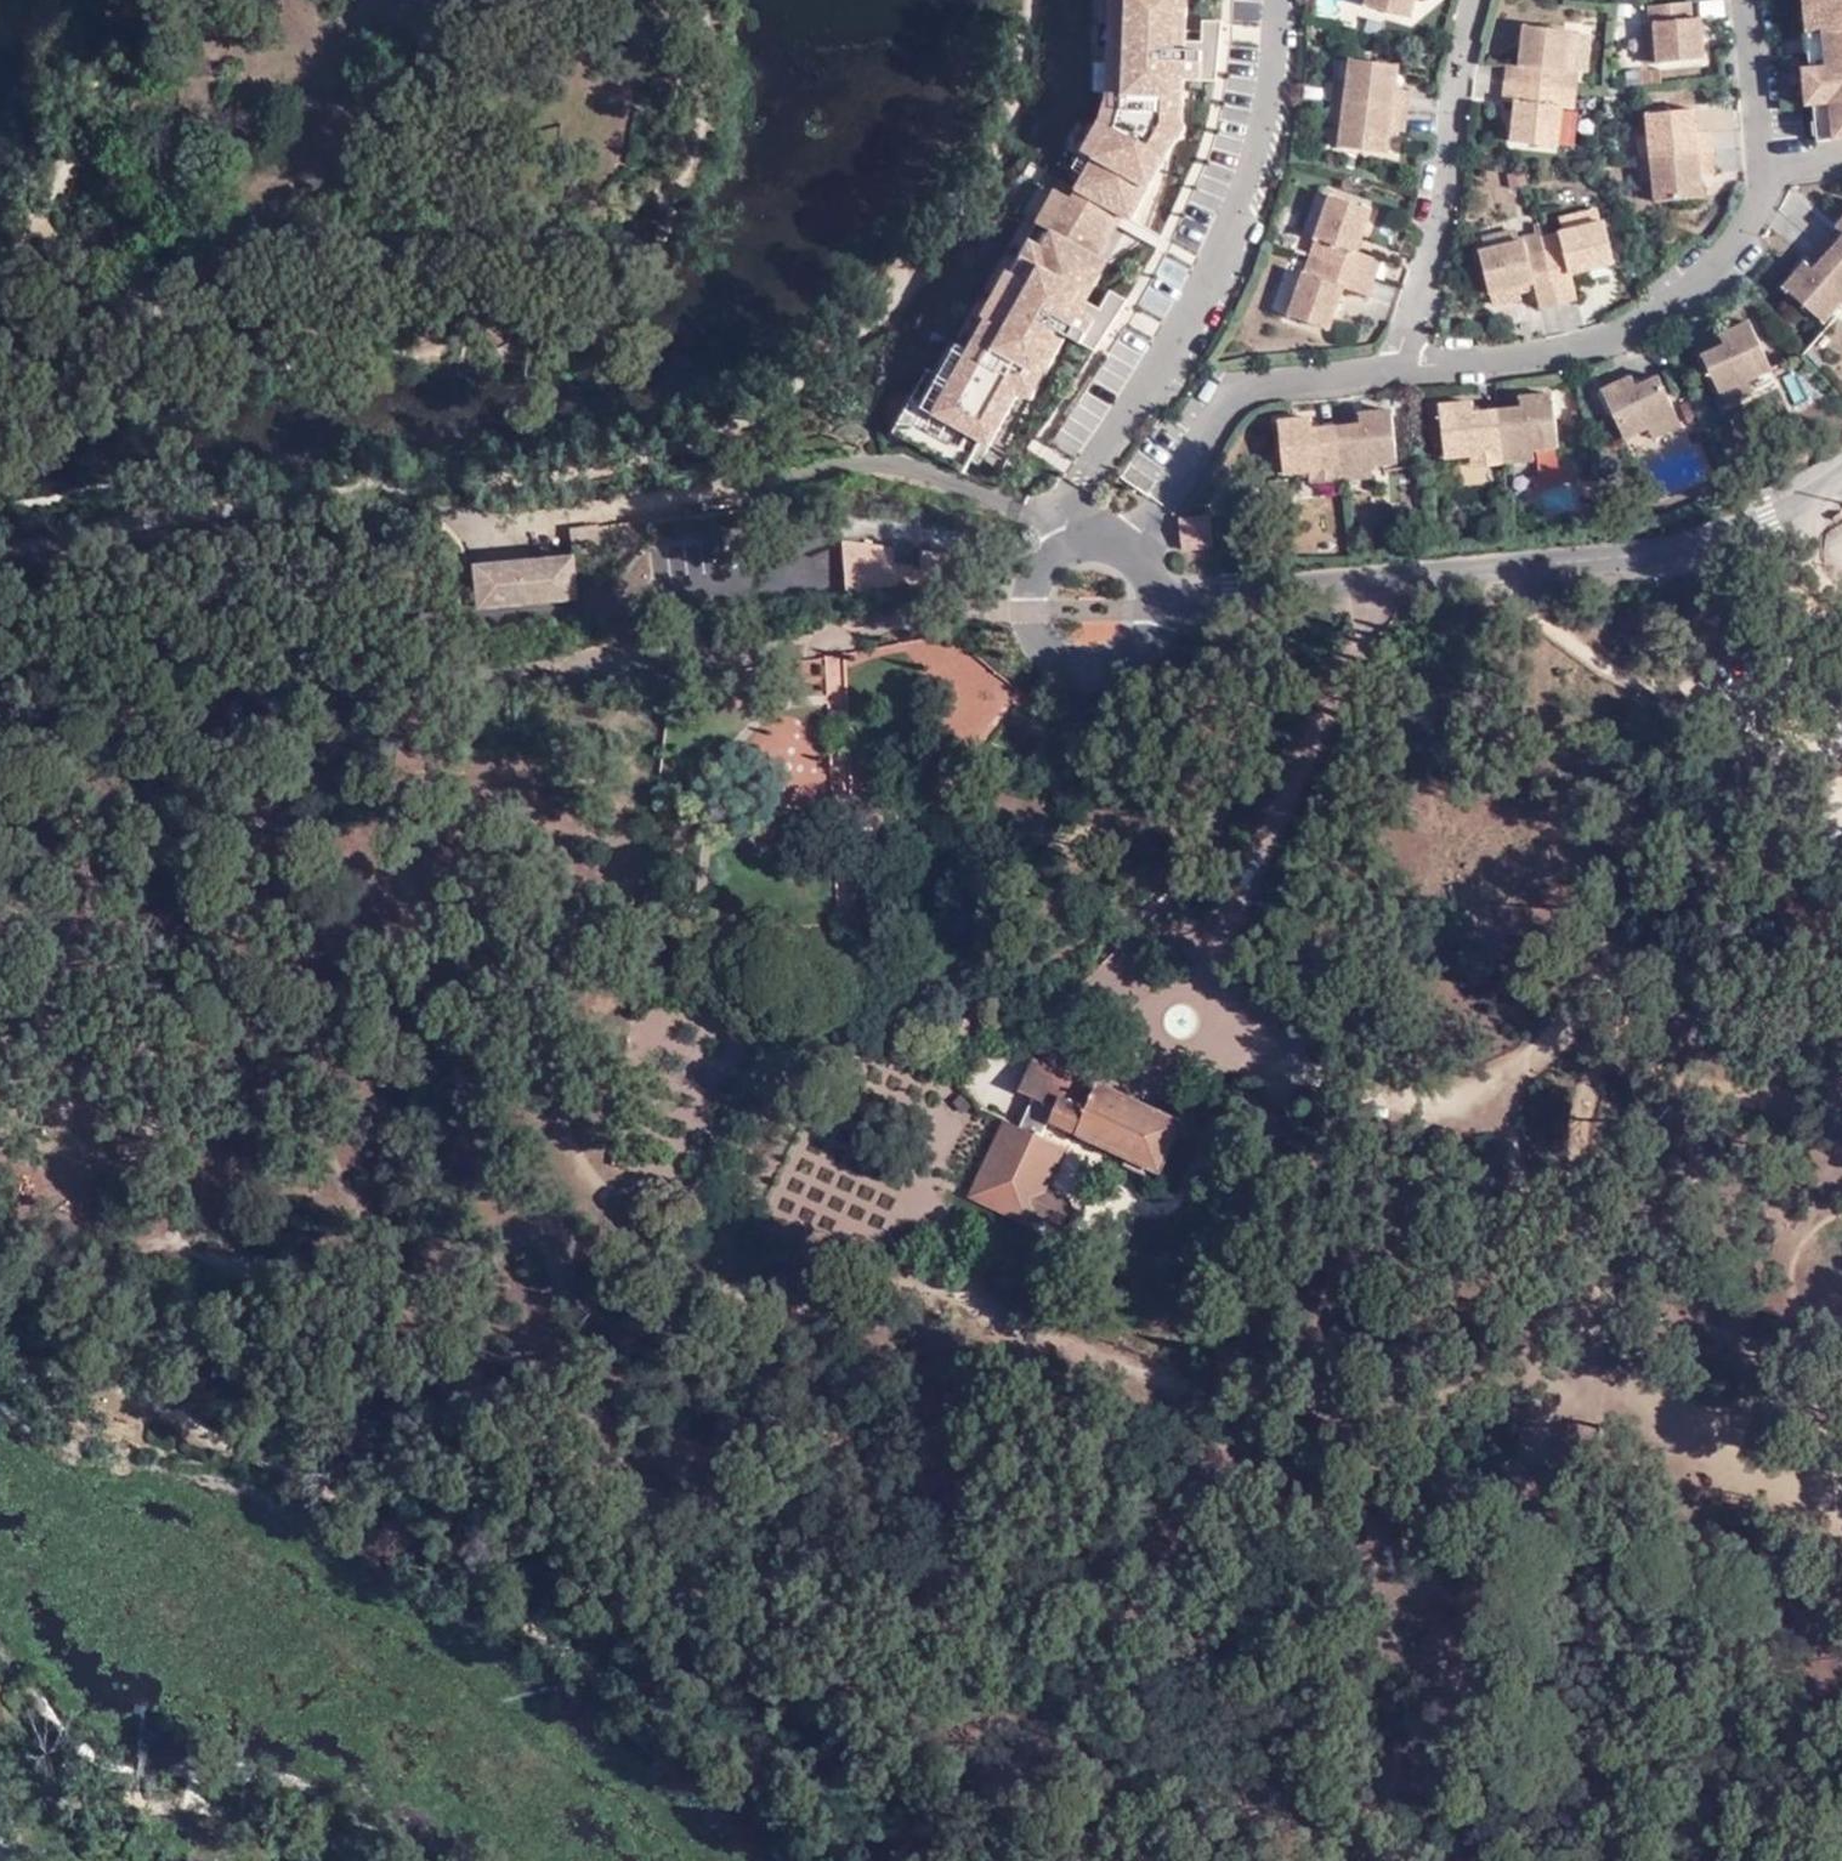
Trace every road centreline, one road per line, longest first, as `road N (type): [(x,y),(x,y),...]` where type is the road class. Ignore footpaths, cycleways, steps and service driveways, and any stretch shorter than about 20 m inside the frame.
road 1 (residential): [(1841,492),(1654,553),(1588,564),(1278,594),(1153,592)]
road 2 (residential): [(1114,550),(1076,549),(1044,571),(1032,608),(1046,647),(1081,668),(1122,662),(1150,632),(1153,592)]

